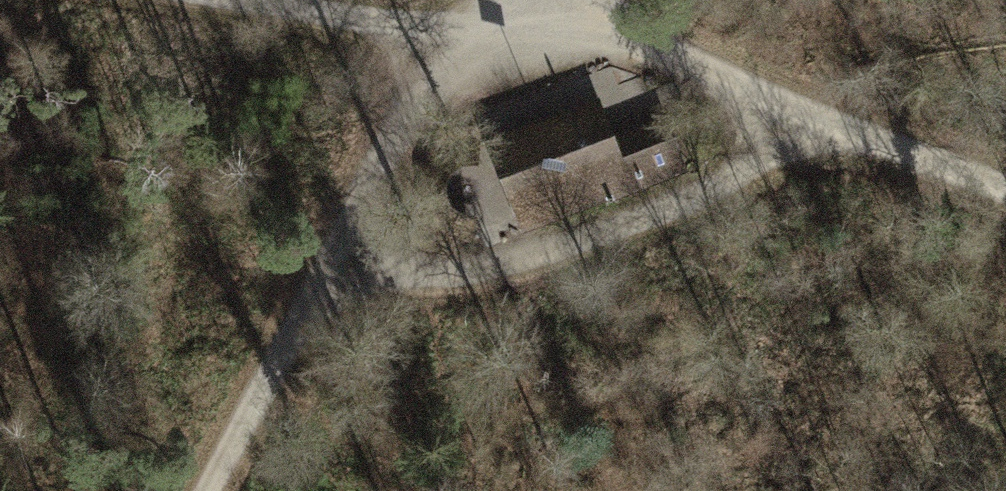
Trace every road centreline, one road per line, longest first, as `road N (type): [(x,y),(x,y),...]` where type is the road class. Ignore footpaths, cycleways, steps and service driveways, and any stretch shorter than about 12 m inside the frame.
road 1 (track): [(856,133),(571,252),(466,283),(342,270),(287,331),(206,490)]
road 2 (track): [(1005,192),(856,133),(522,29)]
road 3 (track): [(522,29),(401,124),(342,270)]
road 4 (track): [(522,29),(327,0)]

